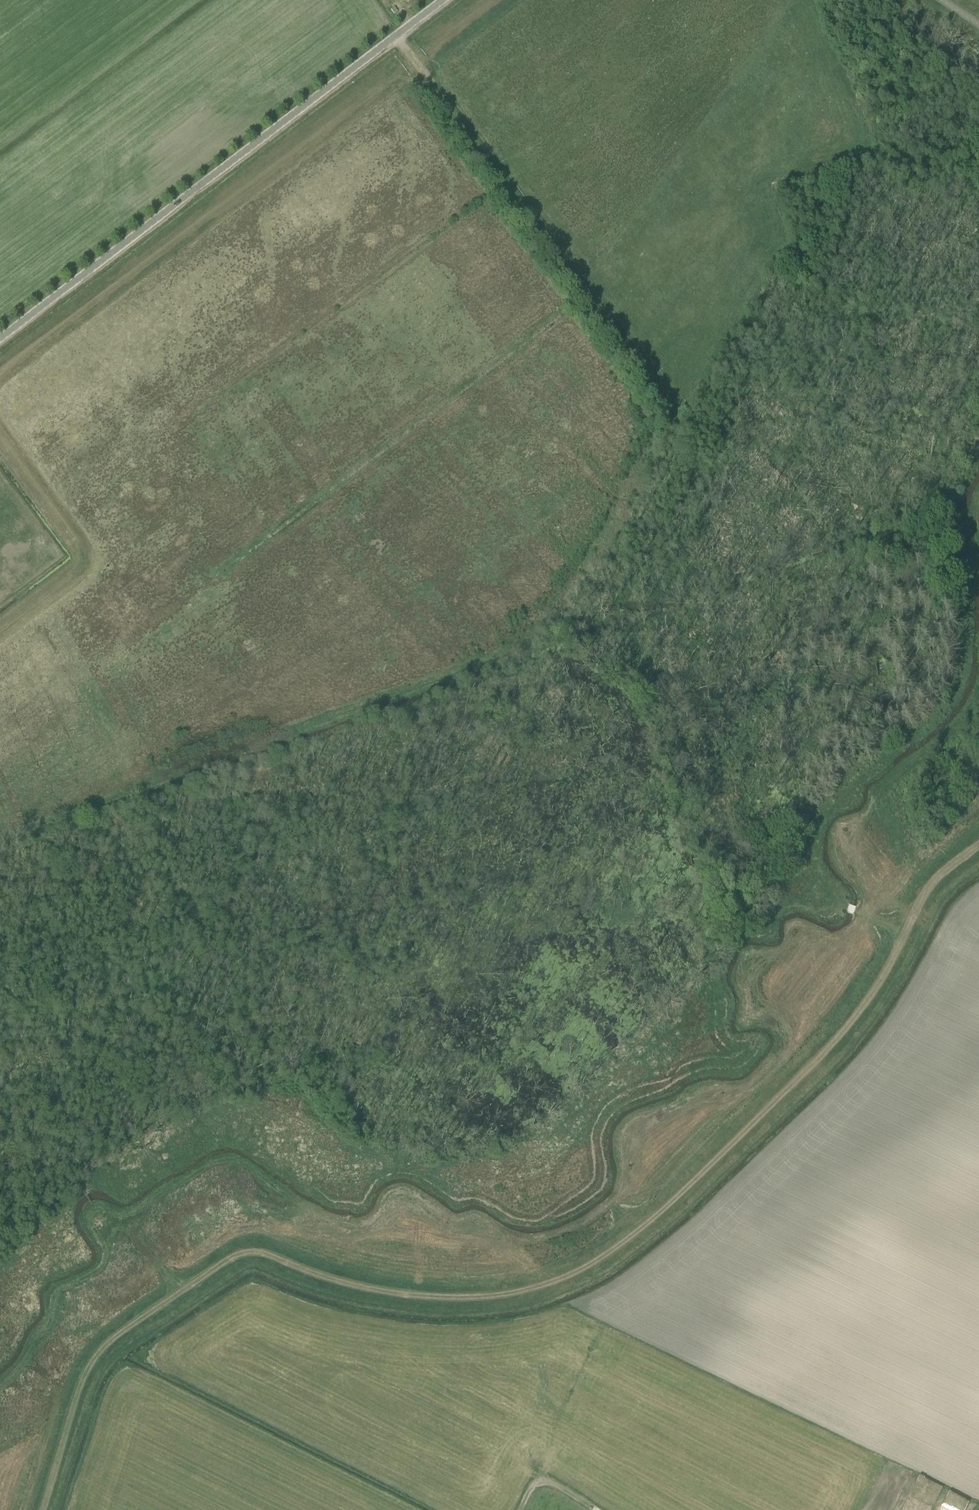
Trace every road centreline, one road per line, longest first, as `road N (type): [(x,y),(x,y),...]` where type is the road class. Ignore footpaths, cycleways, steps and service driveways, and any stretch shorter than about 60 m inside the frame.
road 1 (track): [(978,844),(926,891),(847,1028),(660,1211),(581,1271),(516,1294),(432,1298),(343,1284),(261,1251),(239,1252),(110,1342),(87,1369),(42,1509)]
road 2 (residential): [(394,37),(0,339)]

